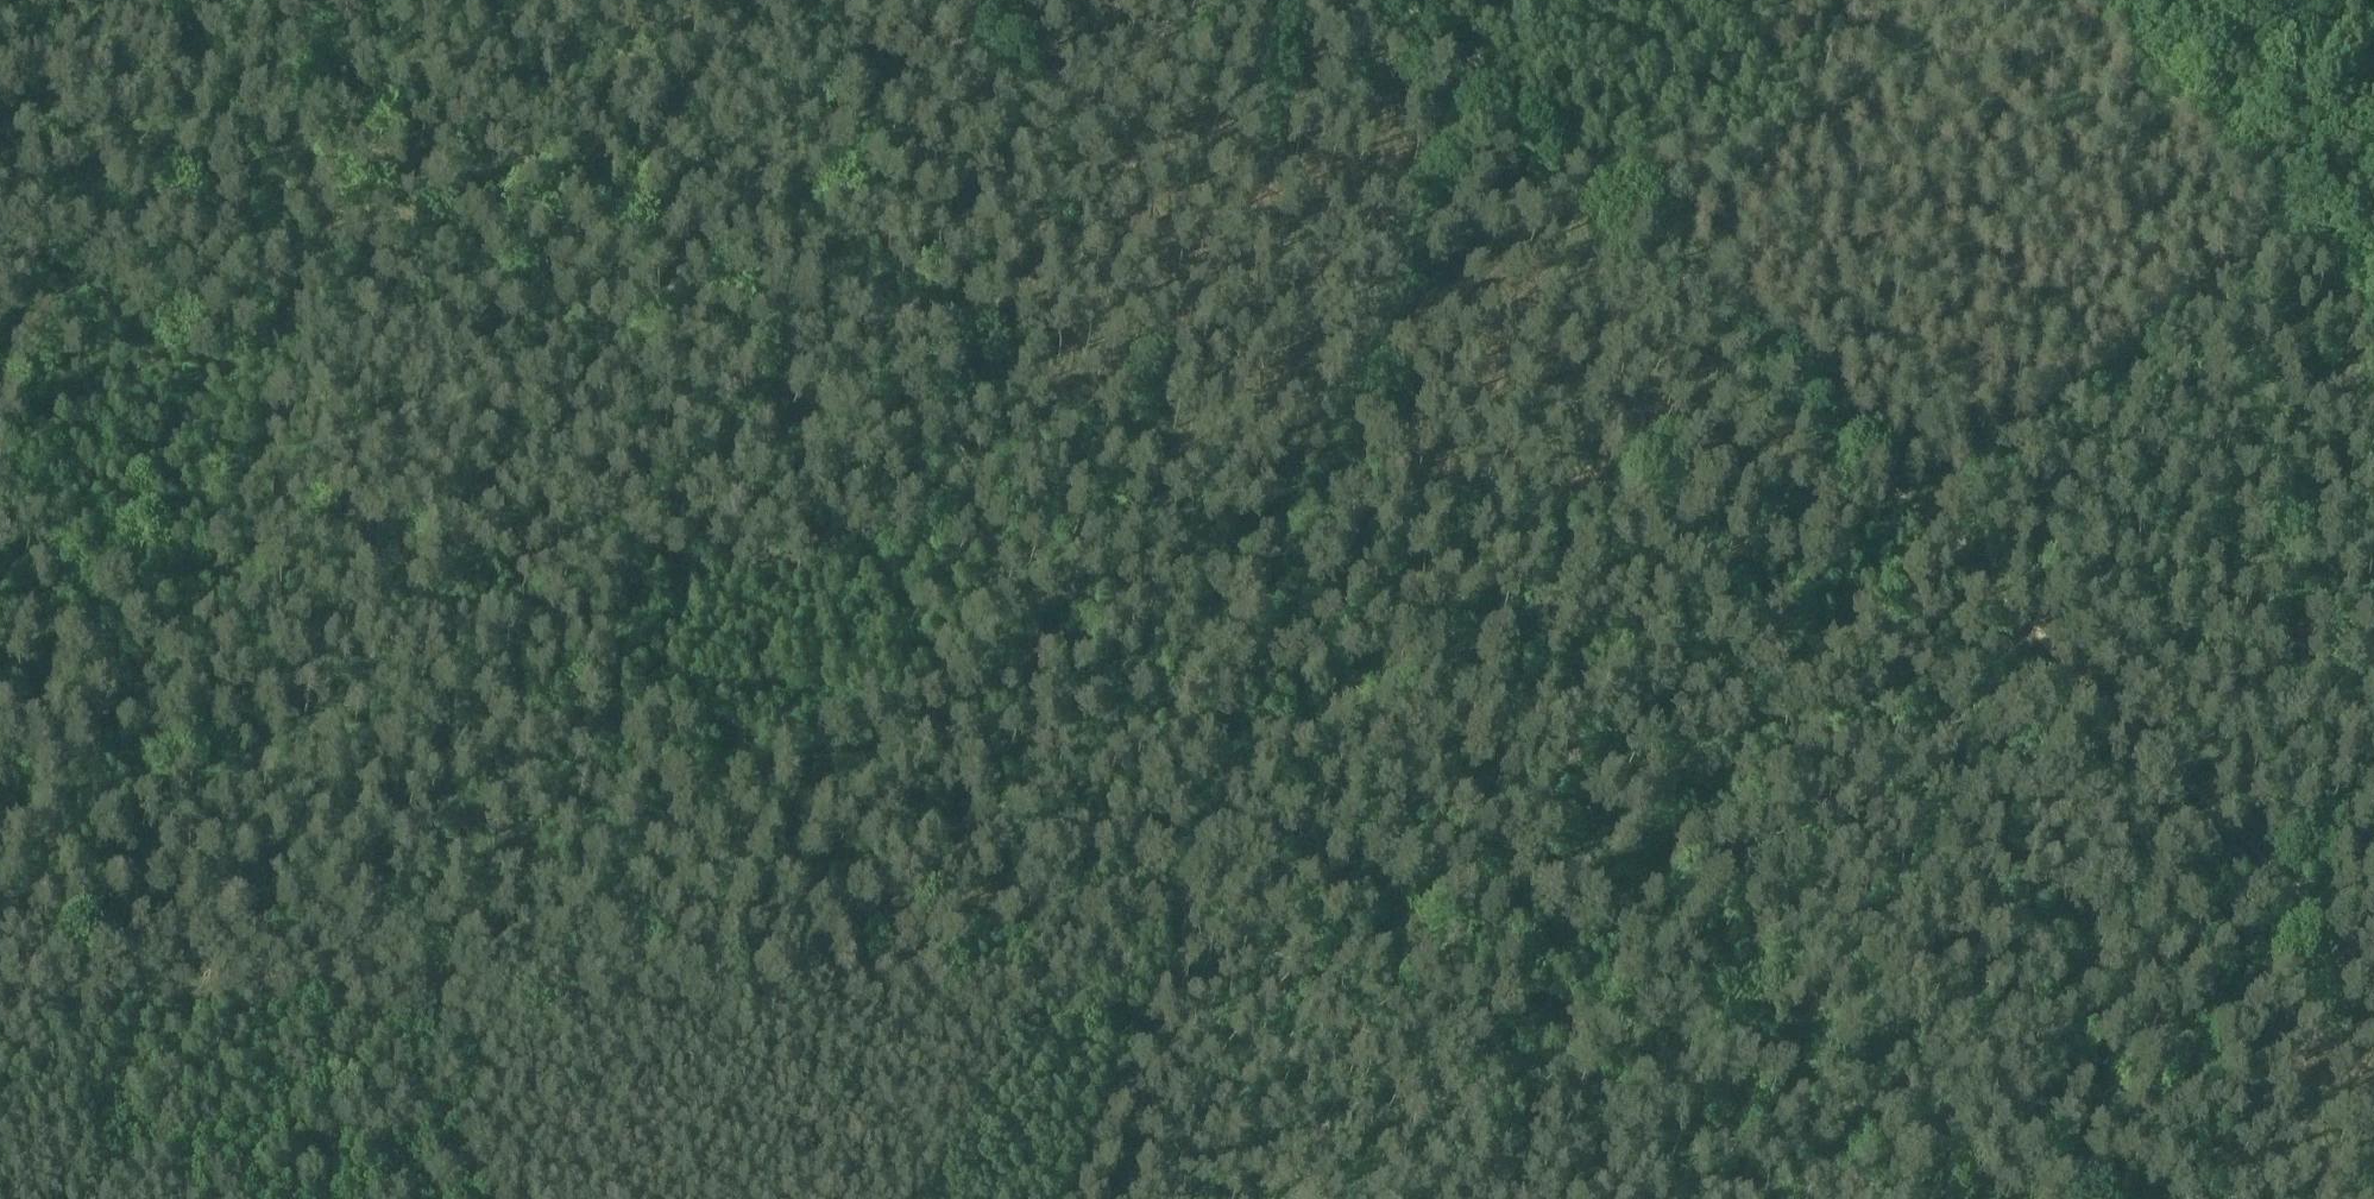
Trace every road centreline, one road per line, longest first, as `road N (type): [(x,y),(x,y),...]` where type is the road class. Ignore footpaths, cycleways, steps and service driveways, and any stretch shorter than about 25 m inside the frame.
road 1 (track): [(1930,534),(1454,65)]
road 2 (track): [(2373,974),(1930,534)]

